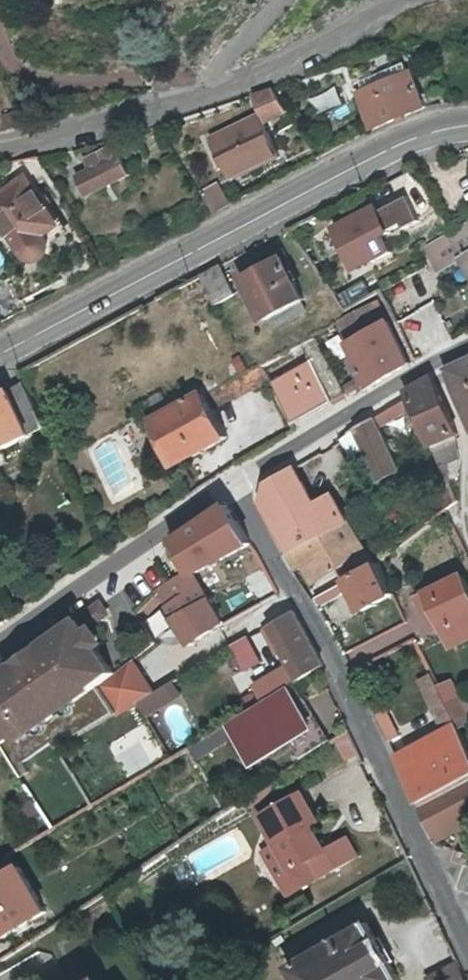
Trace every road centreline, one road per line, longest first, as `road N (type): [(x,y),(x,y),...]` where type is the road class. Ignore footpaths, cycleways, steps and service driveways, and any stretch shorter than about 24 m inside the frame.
road 1 (residential): [(467,951),(235,475)]
road 2 (tertiary): [(467,125),(397,143),(0,353)]
road 3 (residential): [(411,0),(282,65),(195,97),(0,147)]
road 4 (residential): [(235,475),(68,583),(0,640)]
road 5 (residential): [(435,359),(235,475)]

